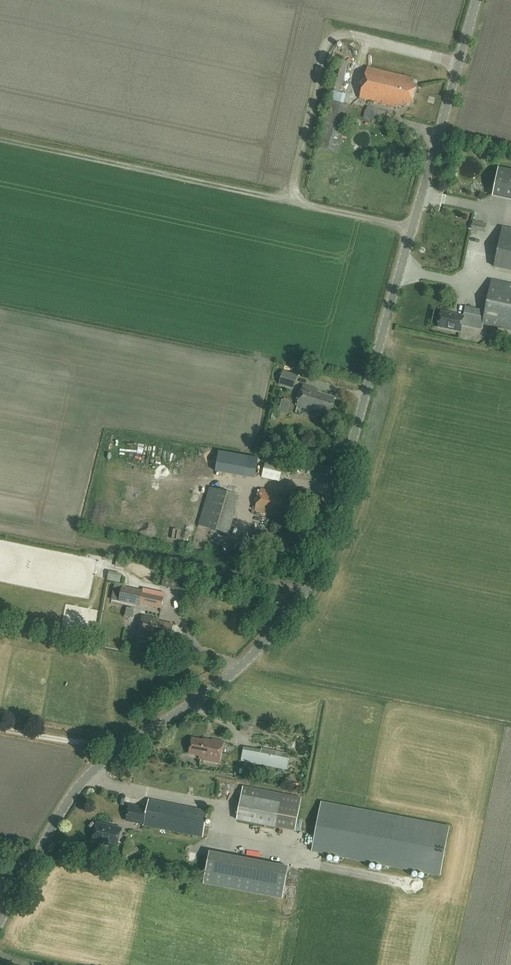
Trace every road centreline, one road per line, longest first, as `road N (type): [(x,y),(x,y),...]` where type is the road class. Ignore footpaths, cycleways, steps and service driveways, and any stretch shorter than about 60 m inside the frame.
road 1 (tertiary): [(0,920),(82,782),(231,675),(305,596),(477,0)]
road 2 (track): [(0,139),(413,228)]
road 3 (track): [(287,201),(325,44),(343,33)]

